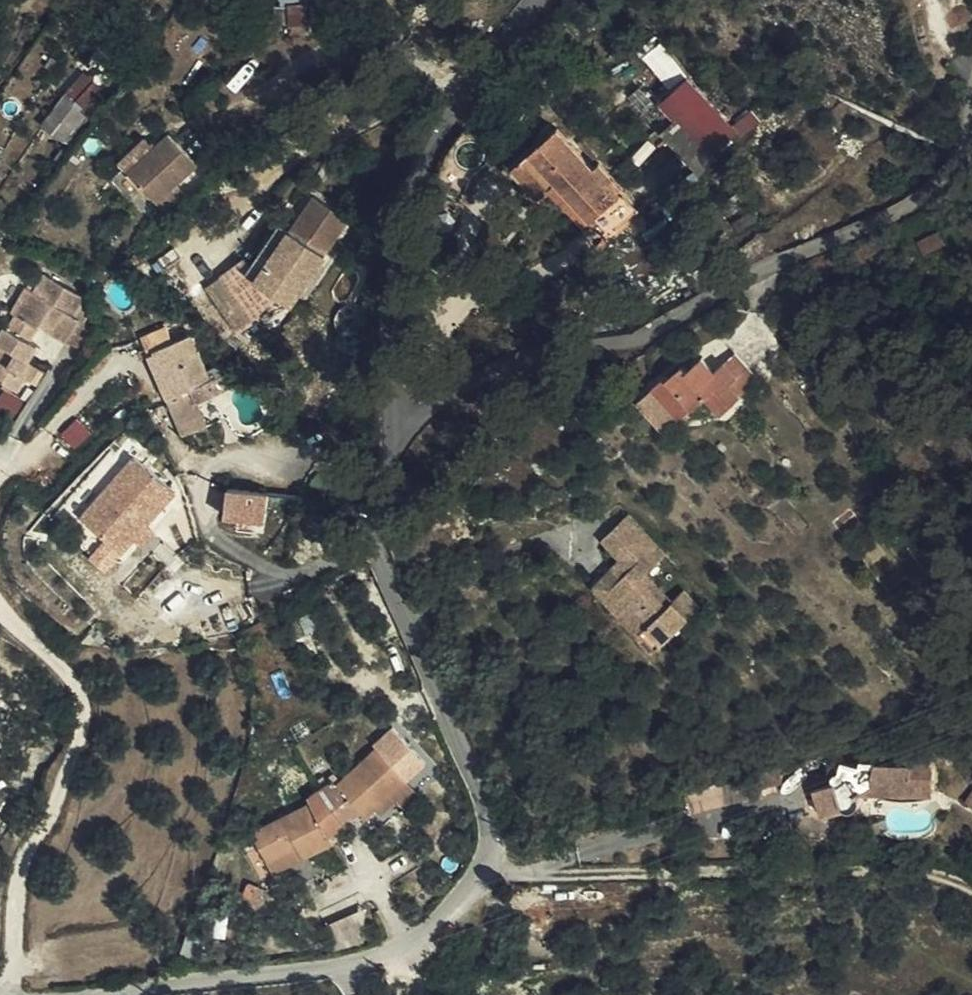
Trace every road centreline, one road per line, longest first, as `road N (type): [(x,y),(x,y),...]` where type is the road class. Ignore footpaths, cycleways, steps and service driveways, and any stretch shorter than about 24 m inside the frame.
road 1 (unclassified): [(971,109),(965,143),(935,188),(882,222),(738,283),(643,338),(527,358),(415,408),(394,391),(386,358),(397,287),(447,133),(503,43),(542,0)]
road 2 (track): [(488,872),(836,857),(943,878),(971,895)]

